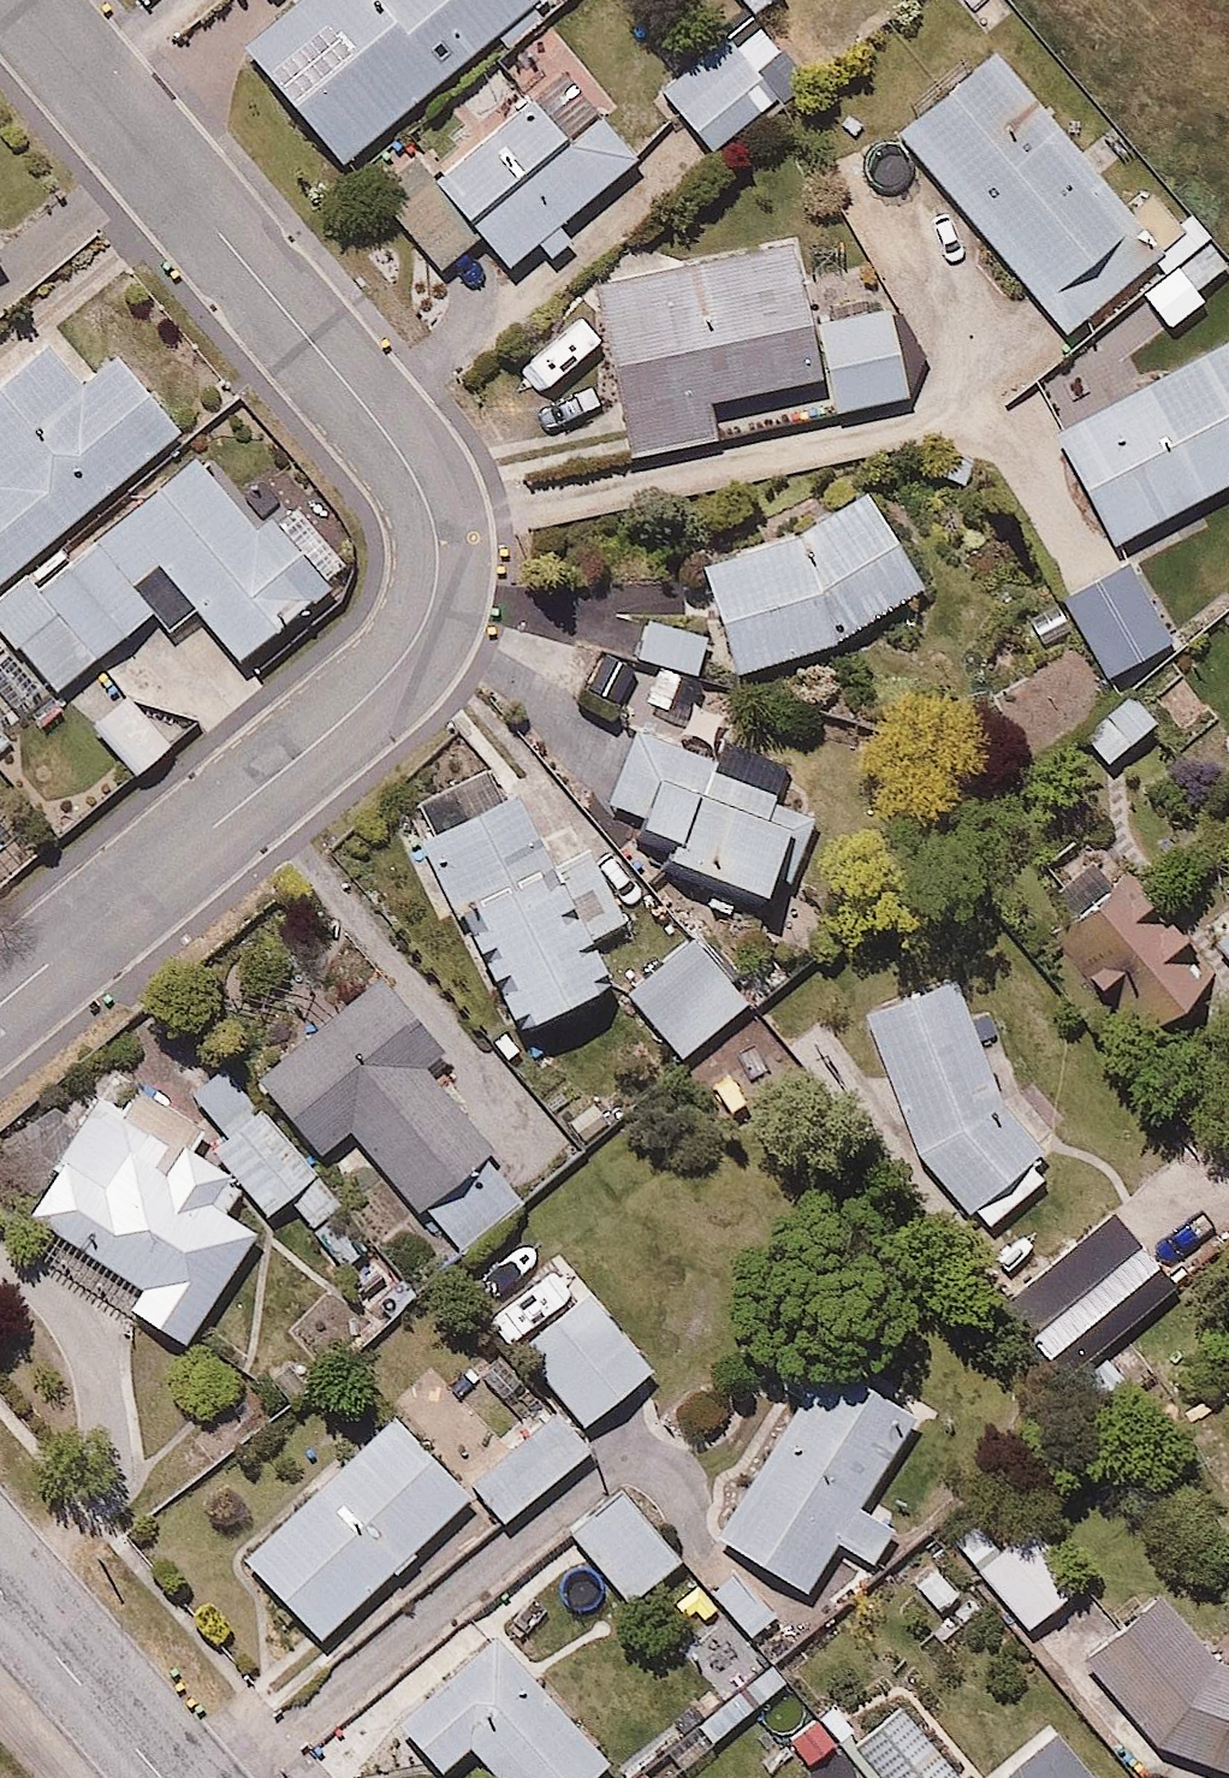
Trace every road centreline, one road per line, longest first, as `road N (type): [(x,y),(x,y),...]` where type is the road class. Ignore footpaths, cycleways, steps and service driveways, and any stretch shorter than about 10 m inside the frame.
road 1 (residential): [(0,1006),(351,713),(412,647),(436,560),(427,502),(392,441),(20,0)]
road 2 (tertiary): [(159,1777),(0,1594)]

